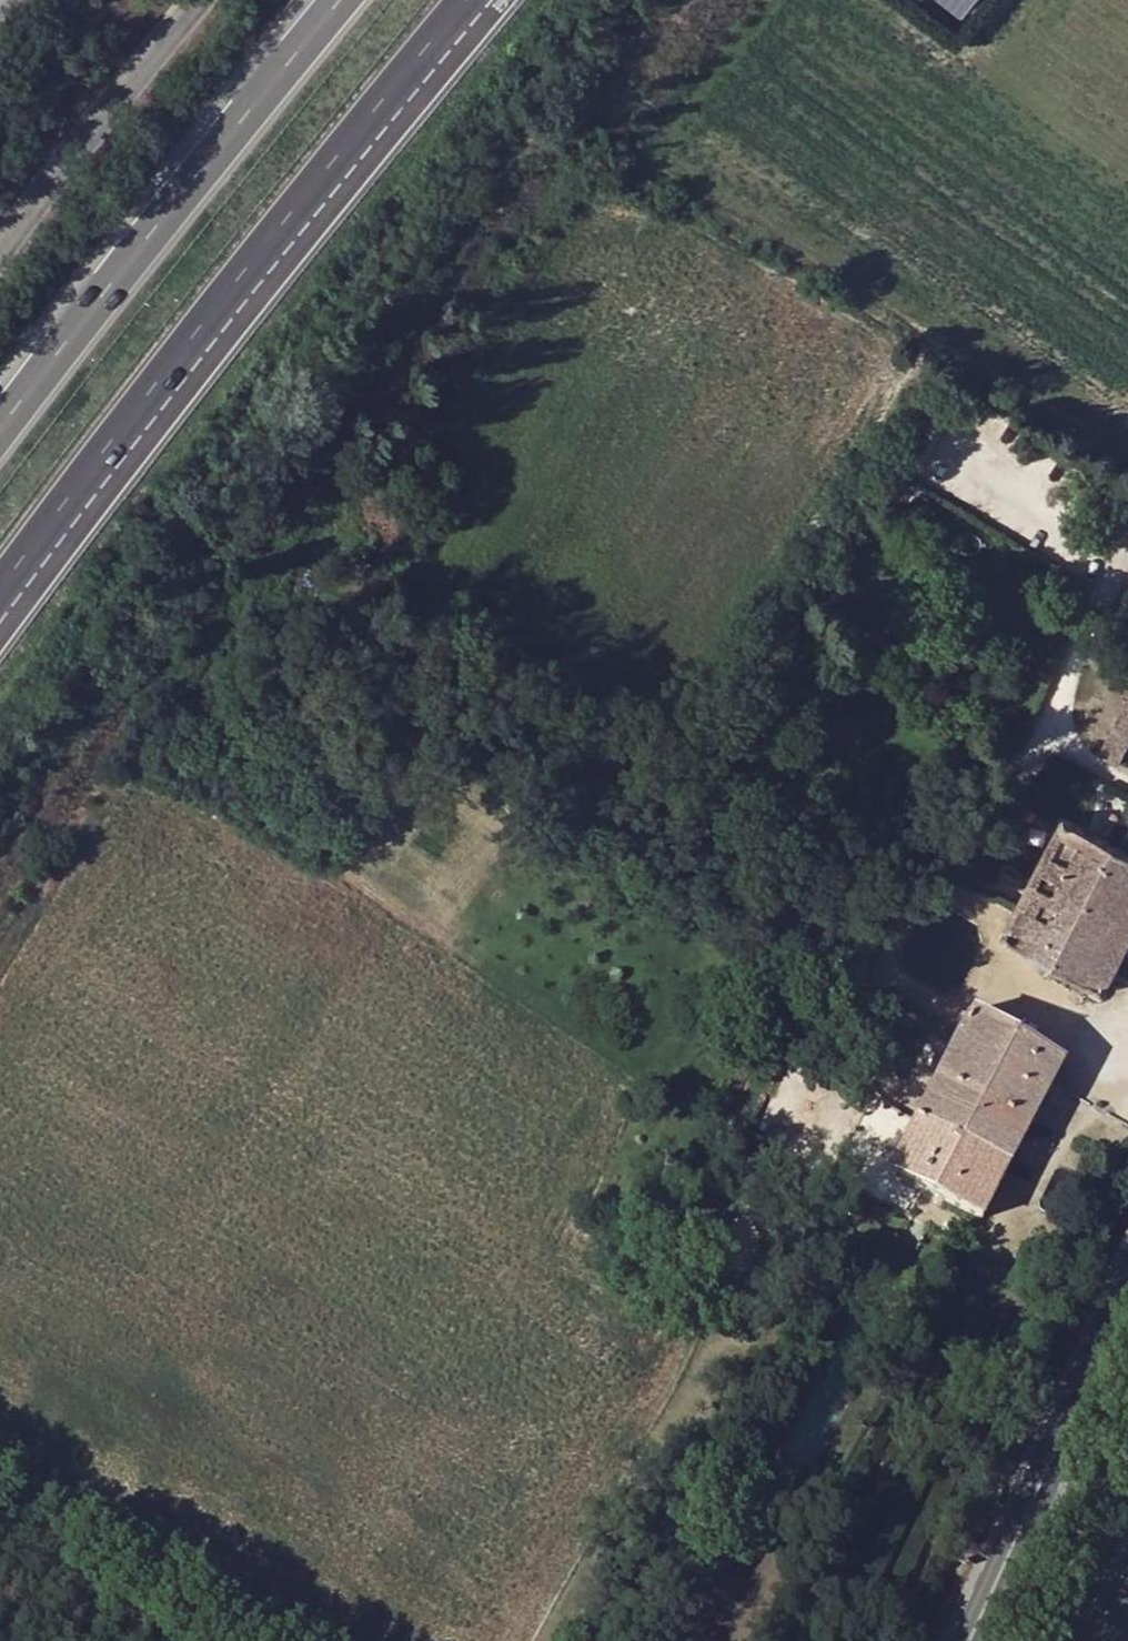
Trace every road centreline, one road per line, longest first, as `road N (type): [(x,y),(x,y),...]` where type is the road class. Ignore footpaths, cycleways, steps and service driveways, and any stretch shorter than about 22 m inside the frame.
road 1 (motorway): [(0,615),(139,429),(486,0)]
road 2 (motorway): [(342,0),(0,432)]
road 3 (secondary): [(969,1640),(1127,1294)]
road 4 (unclassified): [(206,0),(0,255)]

